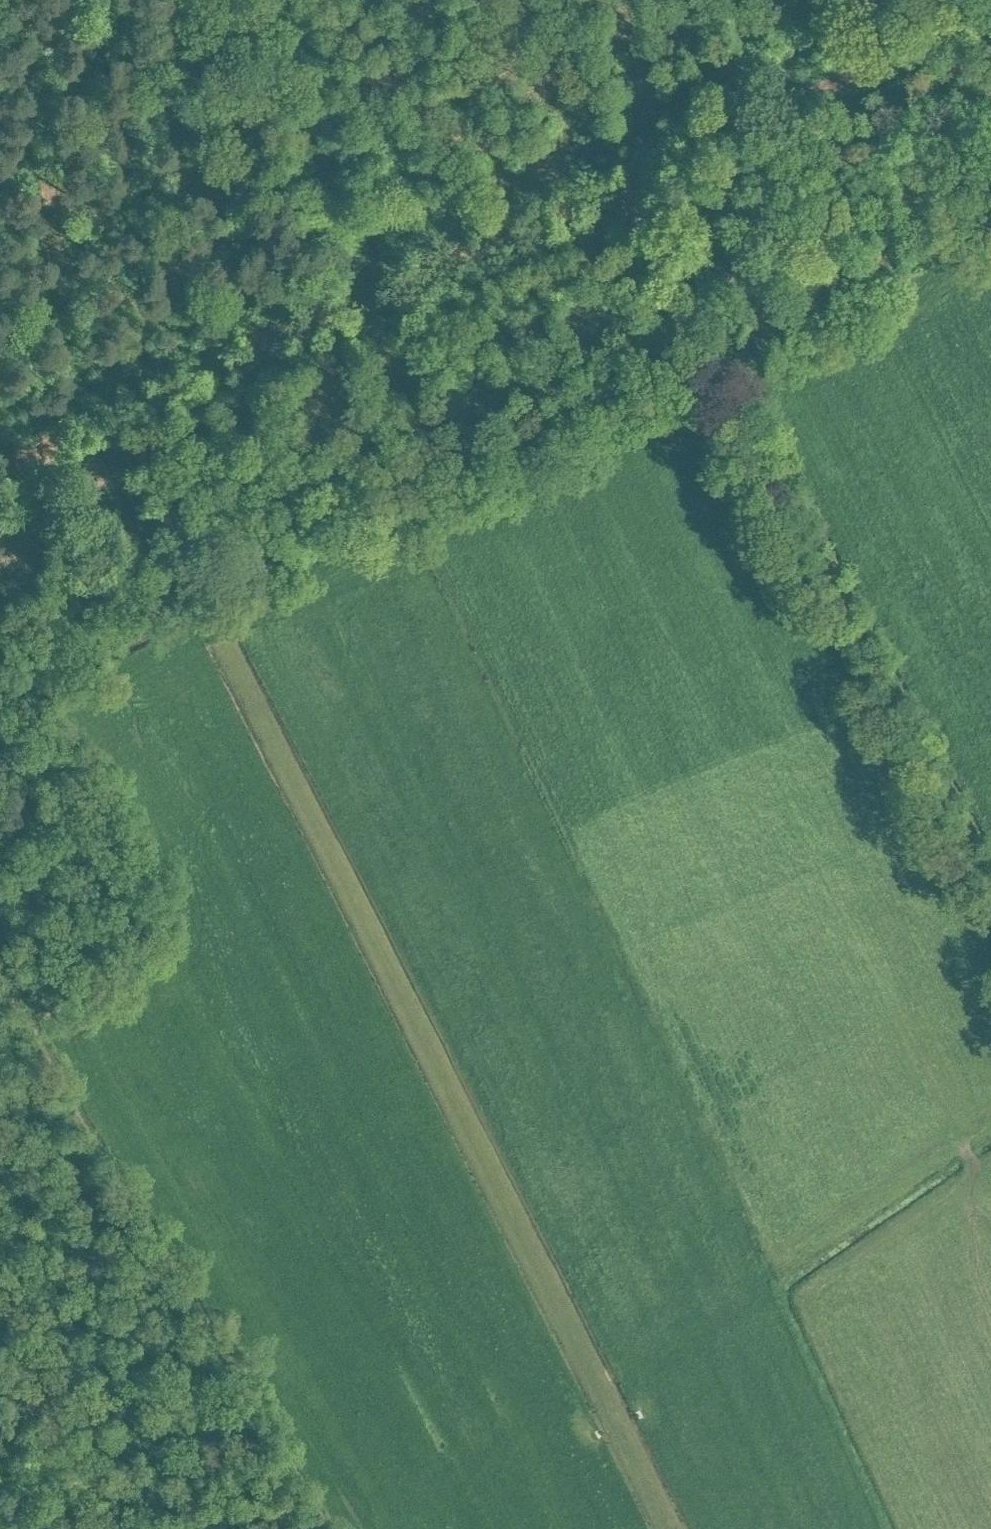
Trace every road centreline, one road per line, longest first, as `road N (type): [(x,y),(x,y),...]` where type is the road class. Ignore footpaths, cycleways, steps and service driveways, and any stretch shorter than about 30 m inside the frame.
road 1 (track): [(990,886),(650,237),(628,181),(990,3)]
road 2 (track): [(628,181),(378,290),(258,0)]
road 3 (track): [(378,290),(0,468)]

